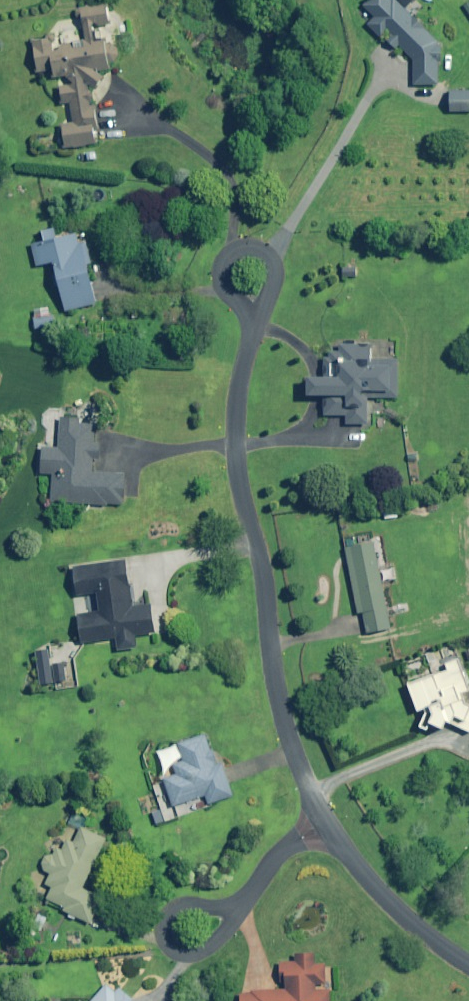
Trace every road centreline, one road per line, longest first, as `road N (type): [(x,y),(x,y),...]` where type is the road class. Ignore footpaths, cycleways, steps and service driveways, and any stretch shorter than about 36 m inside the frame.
road 1 (residential): [(324,820),(278,705),(262,566),(236,467),(236,408),(253,323)]
road 2 (residential): [(468,967),(385,893),(324,820)]
road 3 (residential): [(253,323),(220,288),(224,258),(251,248),(265,255),(275,283),(266,304)]
road 4 (residential): [(324,820),(285,847),(229,911)]

